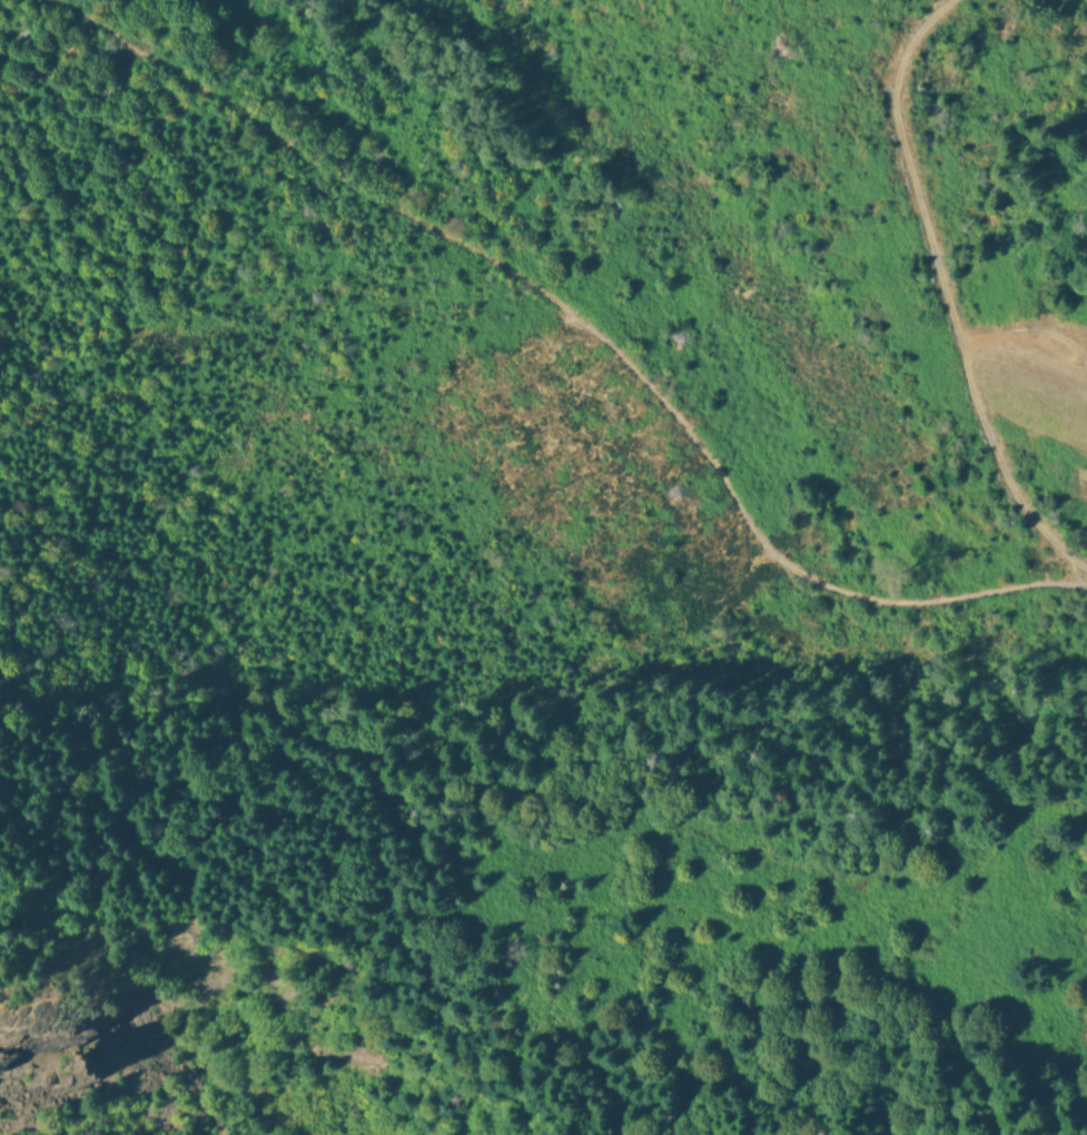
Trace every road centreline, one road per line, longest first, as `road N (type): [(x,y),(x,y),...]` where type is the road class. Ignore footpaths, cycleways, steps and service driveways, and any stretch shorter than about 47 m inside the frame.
road 1 (track): [(948,0),(919,23),(891,73),(895,136),(978,415),(1012,496),(1086,572)]

